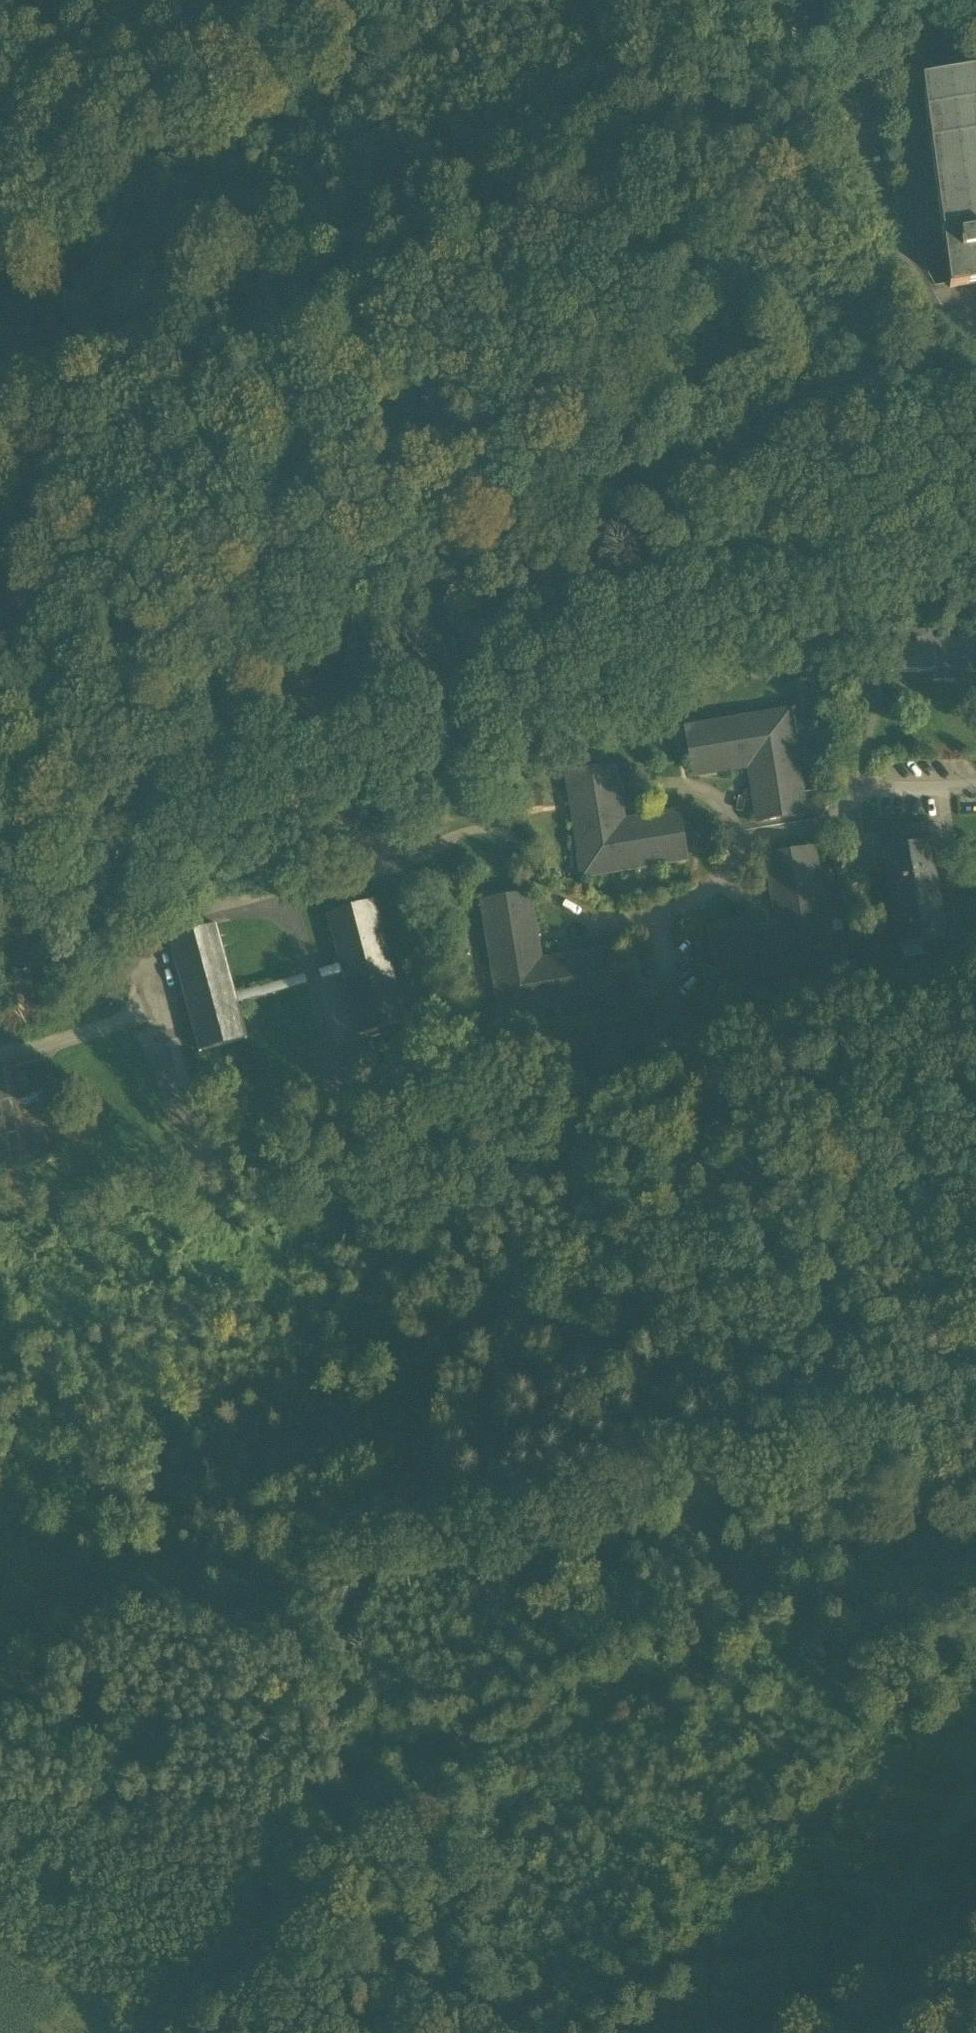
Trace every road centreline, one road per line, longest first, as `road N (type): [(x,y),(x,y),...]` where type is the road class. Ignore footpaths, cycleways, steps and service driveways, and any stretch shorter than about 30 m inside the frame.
road 1 (residential): [(975,1000),(547,1054),(143,1184),(0,1216)]
road 2 (unclassified): [(975,377),(785,35),(819,0)]

